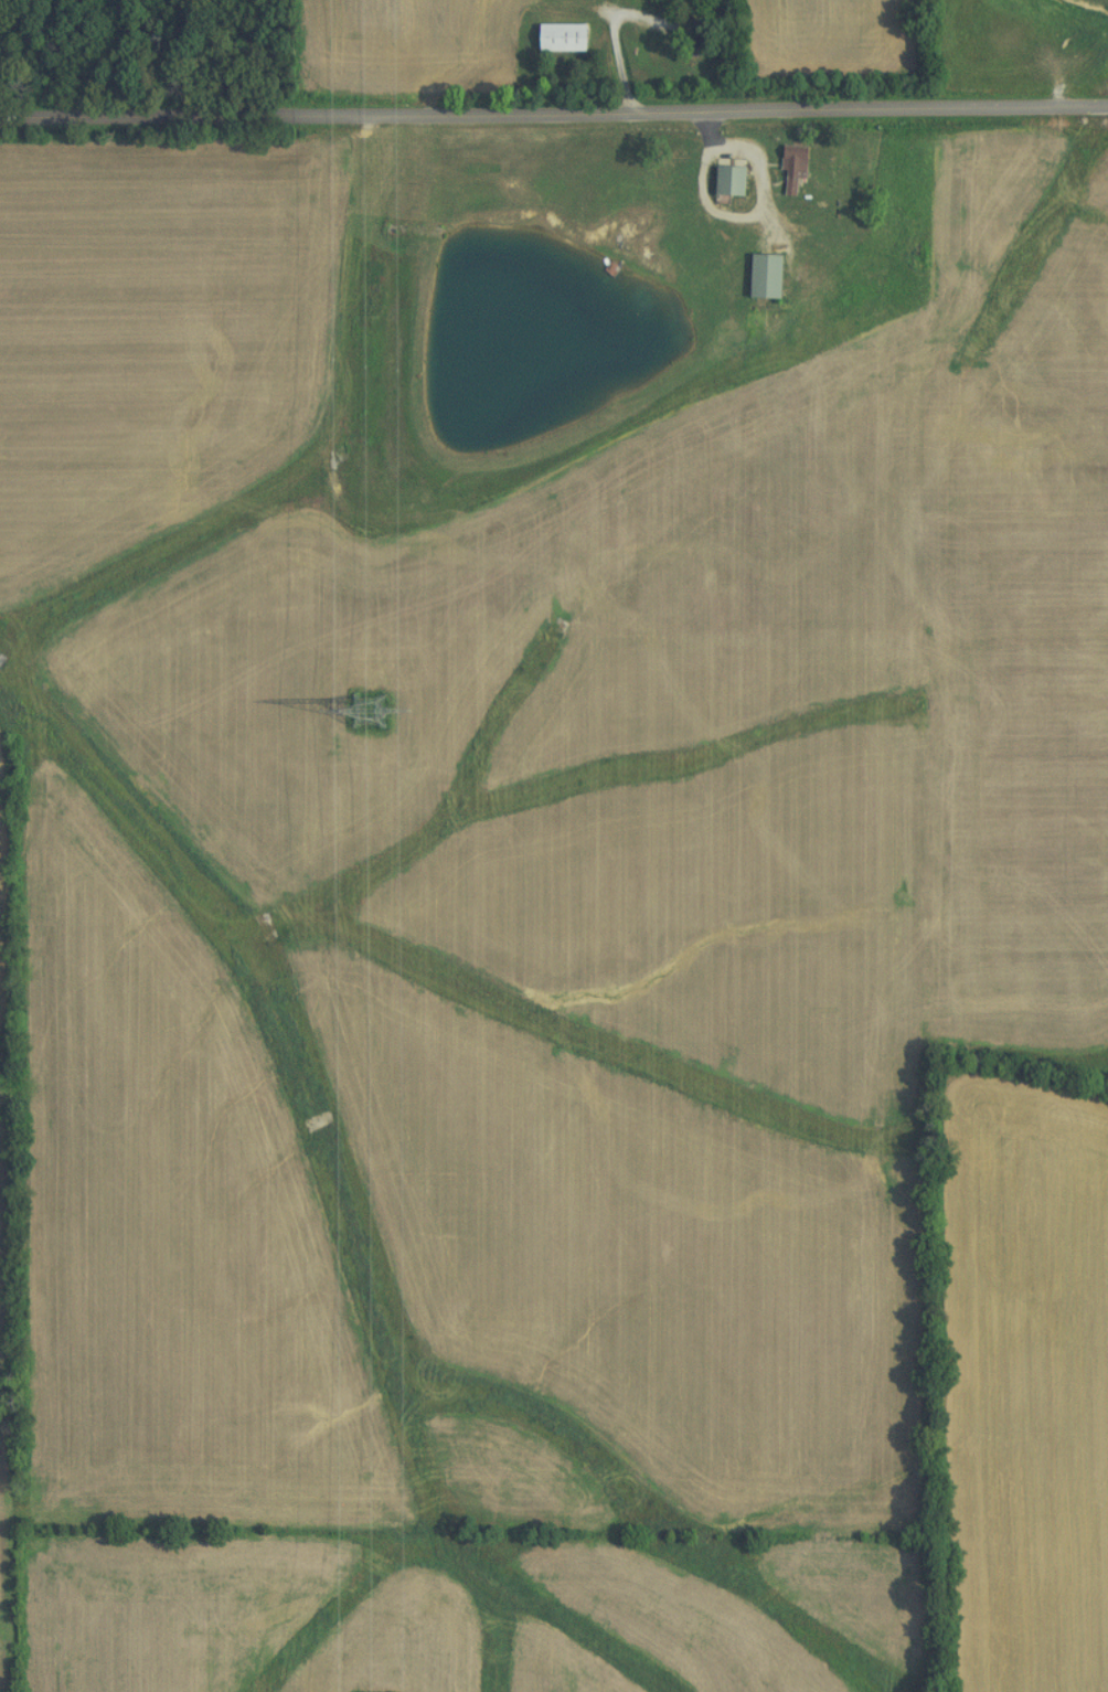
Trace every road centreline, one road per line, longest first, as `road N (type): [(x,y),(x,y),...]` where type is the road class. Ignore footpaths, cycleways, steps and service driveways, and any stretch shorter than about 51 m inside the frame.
road 1 (residential): [(0,115),(1107,107)]

